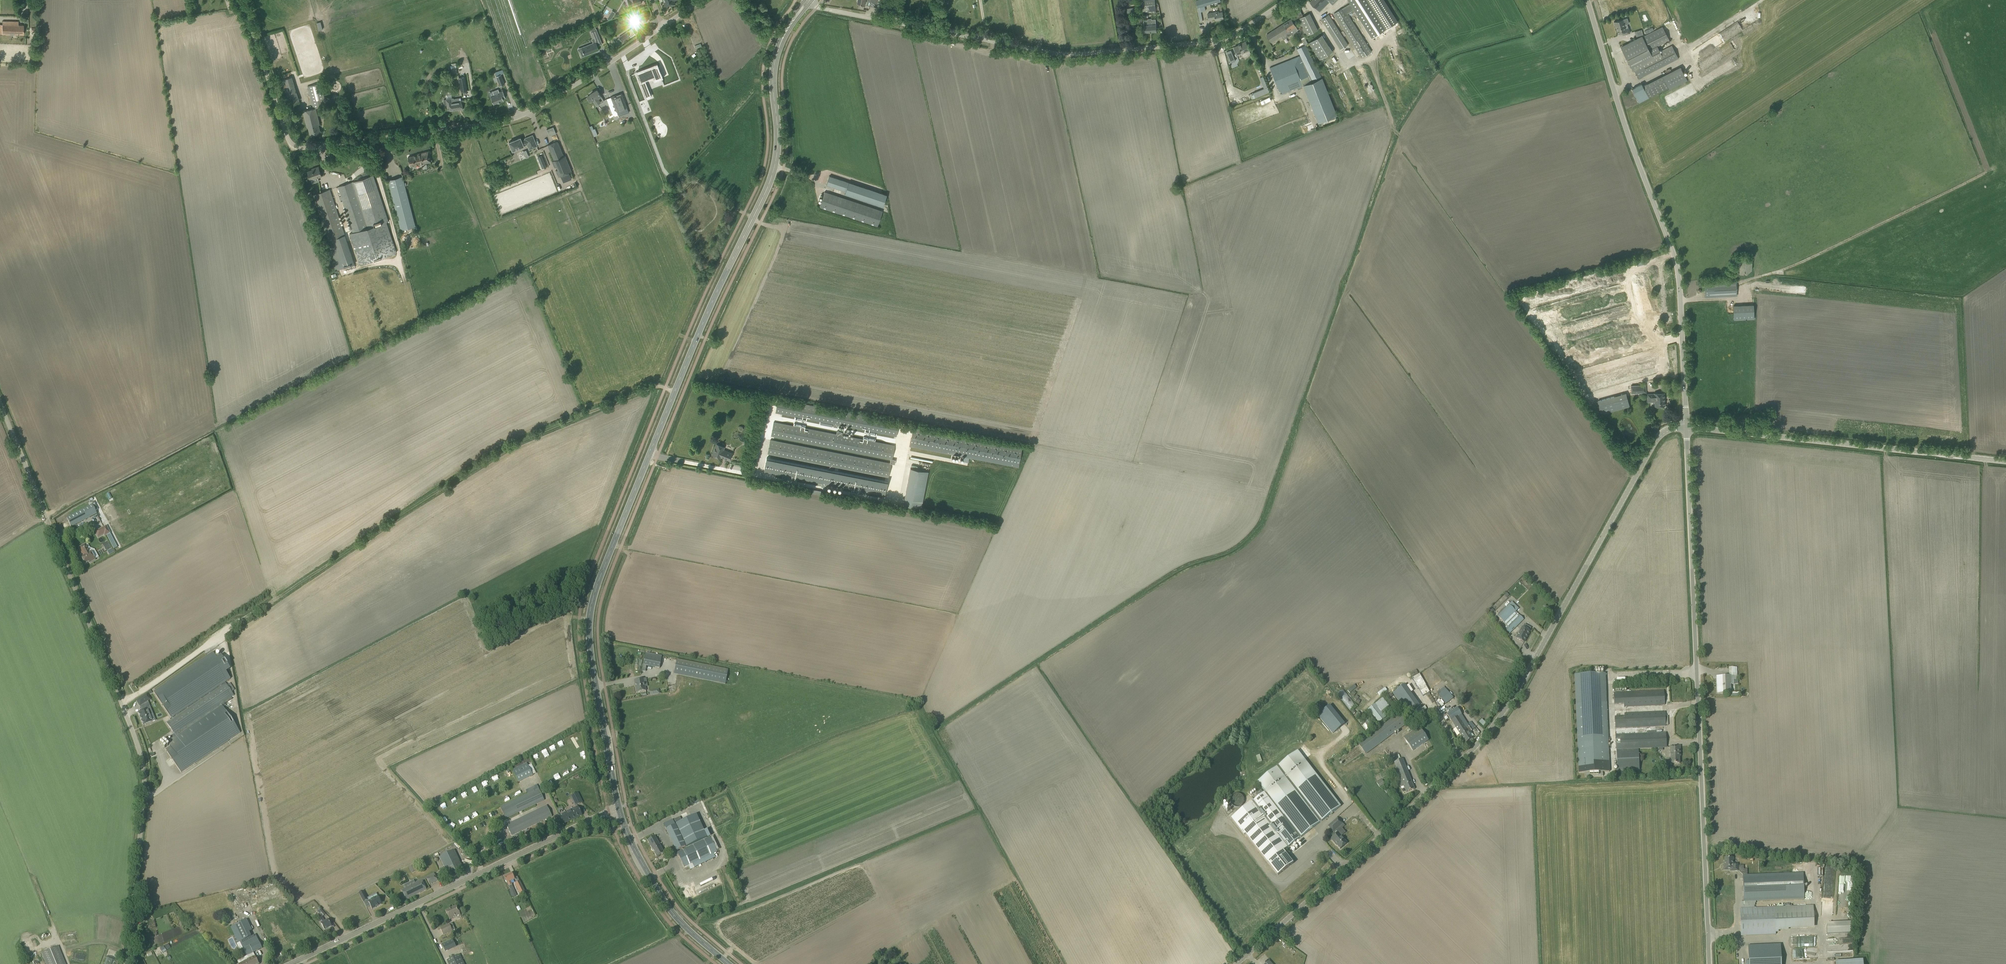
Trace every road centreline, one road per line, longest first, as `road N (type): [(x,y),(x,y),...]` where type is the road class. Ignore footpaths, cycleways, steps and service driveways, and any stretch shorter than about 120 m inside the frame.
road 1 (secondary): [(619,808),(590,610),(699,332),(771,178),(778,145),(773,79),(783,36)]
road 2 (unclassified): [(1241,963),(1488,733),(1645,459),(1661,435),(1686,427)]
road 3 (unclassified): [(126,963),(144,769),(0,403)]
road 4 (unclassified): [(242,0),(288,137),(304,148),(515,118),(663,26)]
road 5 (unclassified): [(1709,963),(1686,427)]
road 6 (unclassified): [(810,0),(861,16),(1080,54),(1223,38),(1283,0)]
road 7 (unclassified): [(1686,427),(1678,273),(1587,0)]
road 8 (tertiary): [(290,963),(619,808)]
road 9 (unclassified): [(2005,461),(1686,427)]
road 10 (secondary): [(728,963),(663,900),(619,808)]
road 11 (track): [(1614,93),(1680,62),(1696,42),(1762,0)]

